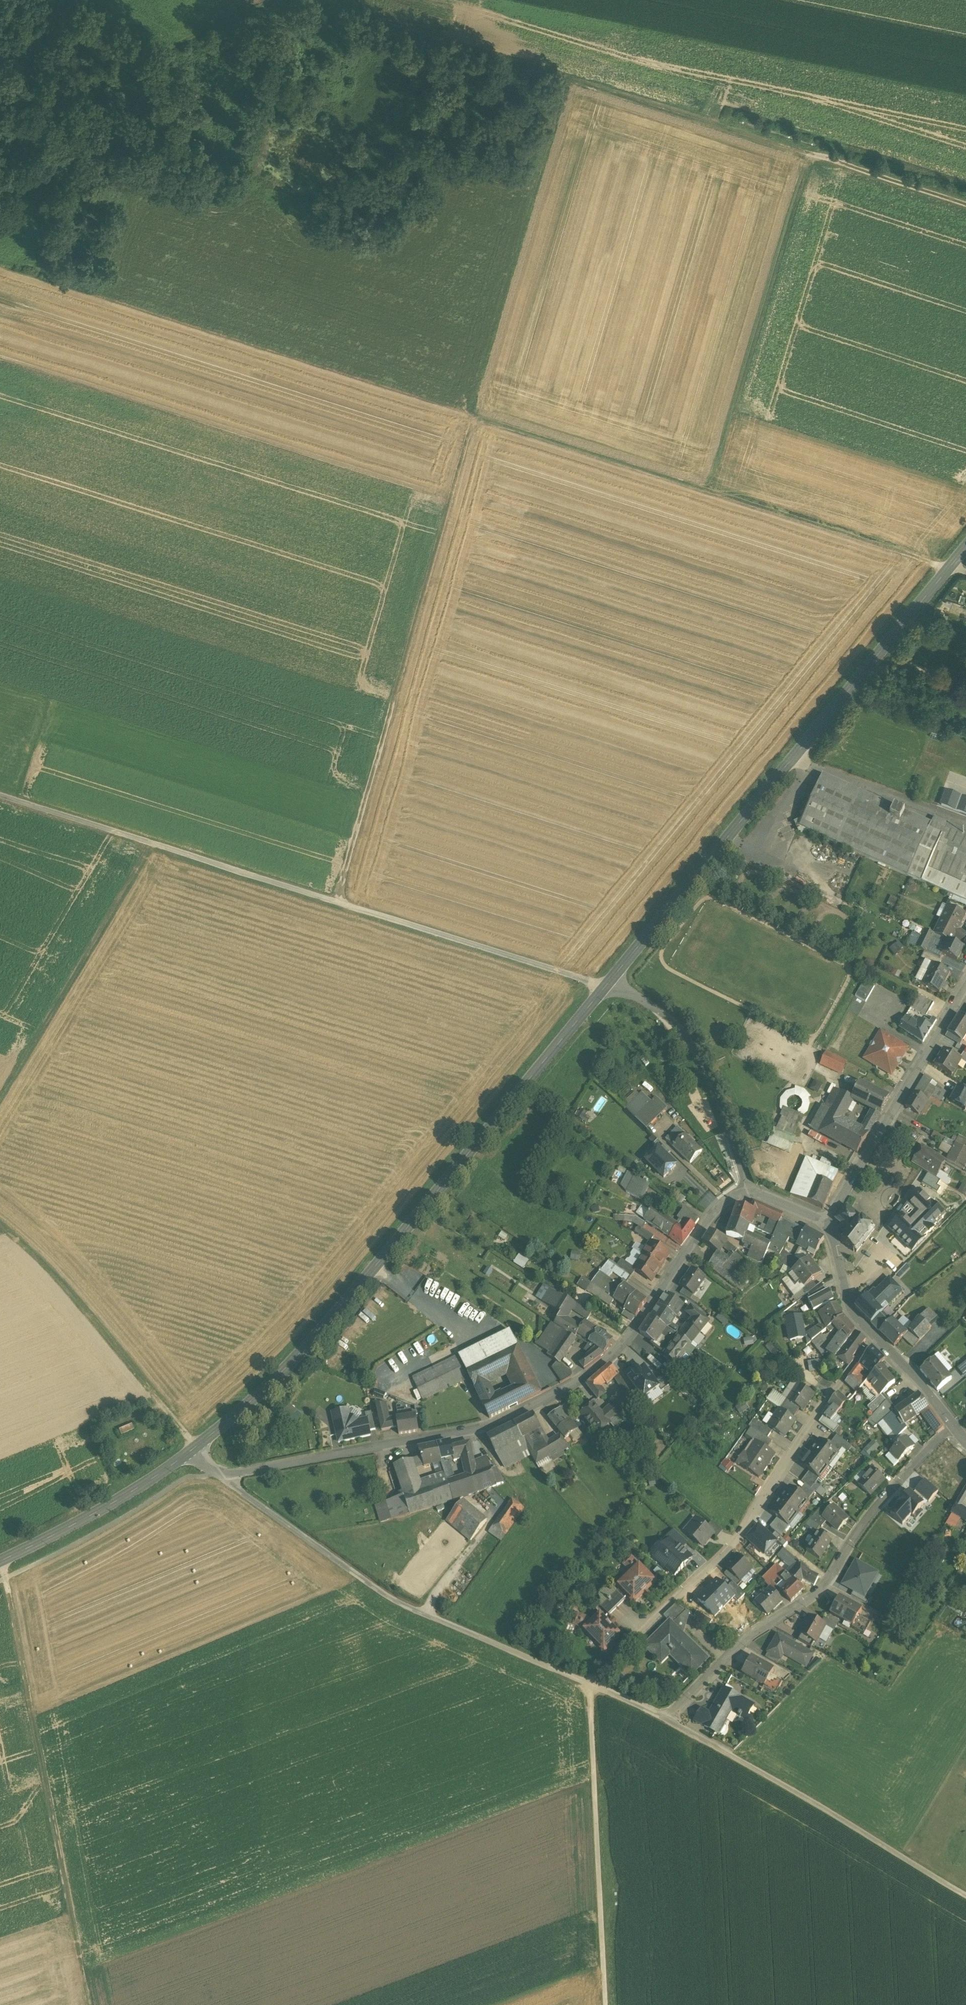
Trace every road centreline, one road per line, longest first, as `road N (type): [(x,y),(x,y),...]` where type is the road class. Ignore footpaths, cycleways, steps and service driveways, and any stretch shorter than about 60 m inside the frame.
road 1 (track): [(336,902),(473,417),(947,568)]
road 2 (track): [(965,207),(313,0)]
road 3 (track): [(0,794),(605,987)]
road 4 (residential): [(747,1192),(713,1215),(610,1359),(548,1400),(474,1433),(222,1474)]
road 5 (tertiary): [(605,987),(285,1371),(196,1447)]
road 6 (tertiary): [(947,568),(605,987)]
road 7 (track): [(3,1563),(88,2004)]
road 8 (residential): [(592,1682),(732,1547),(875,1338)]
road 9 (unclassified): [(222,1474),(392,1599),(592,1682)]
road 10 (residential): [(674,1717),(751,1635),(818,1592),(859,1531),(953,1426)]
road 11 (track): [(280,0),(85,100),(0,203)]
road 12 (track): [(708,491),(812,157)]
road 13 (track): [(592,1682),(607,2004)]
road 14 (track): [(0,1102),(155,844)]
road 15 (track): [(0,1226),(49,1267),(196,1447)]
road 16 (unclassified): [(823,1223),(965,986)]
road 17 (track): [(736,1758),(965,1895)]
road 18 (residential): [(605,987),(660,1011),(694,1047),(747,1192)]
road 19 (tertiary): [(196,1447),(126,1496),(0,1564)]
road 20 (residential): [(875,1338),(851,1309),(823,1223)]

